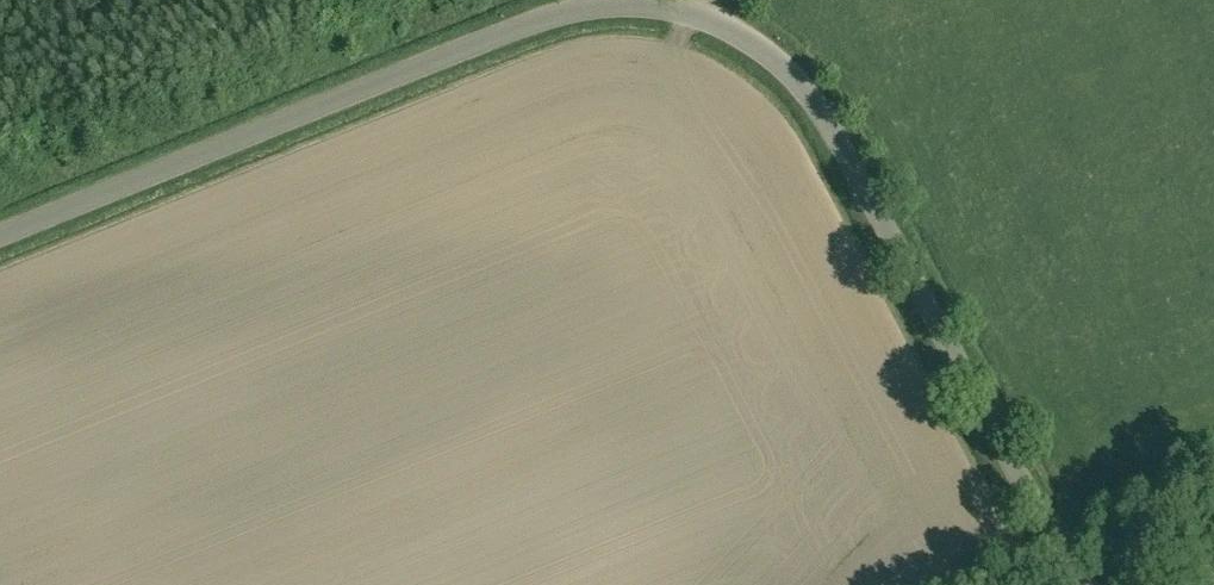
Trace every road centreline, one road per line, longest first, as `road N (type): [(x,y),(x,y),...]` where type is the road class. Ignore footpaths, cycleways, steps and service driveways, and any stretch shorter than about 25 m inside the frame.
road 1 (unclassified): [(1082,584),(796,87),(737,39),(700,23),(626,9),(545,20),(0,239)]

